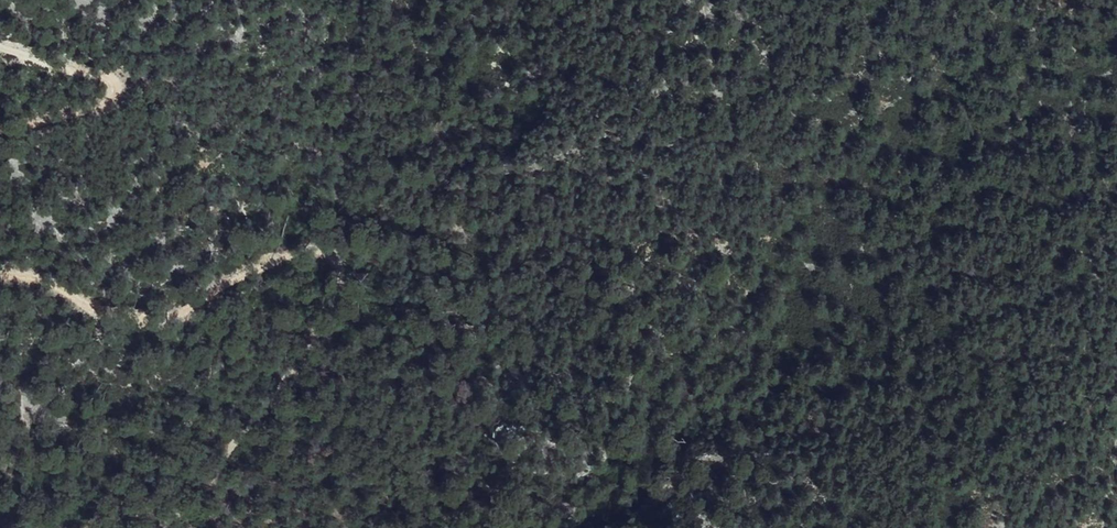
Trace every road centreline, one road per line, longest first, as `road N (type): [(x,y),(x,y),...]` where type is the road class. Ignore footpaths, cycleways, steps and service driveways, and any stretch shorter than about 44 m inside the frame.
road 1 (track): [(223,478),(294,368),(336,282),(337,254),(292,256),(157,318),(121,315),(0,270)]
road 2 (track): [(0,129),(96,114),(118,93),(89,66),(0,46)]
road 3 (track): [(165,527),(223,478),(312,499),(343,527)]

